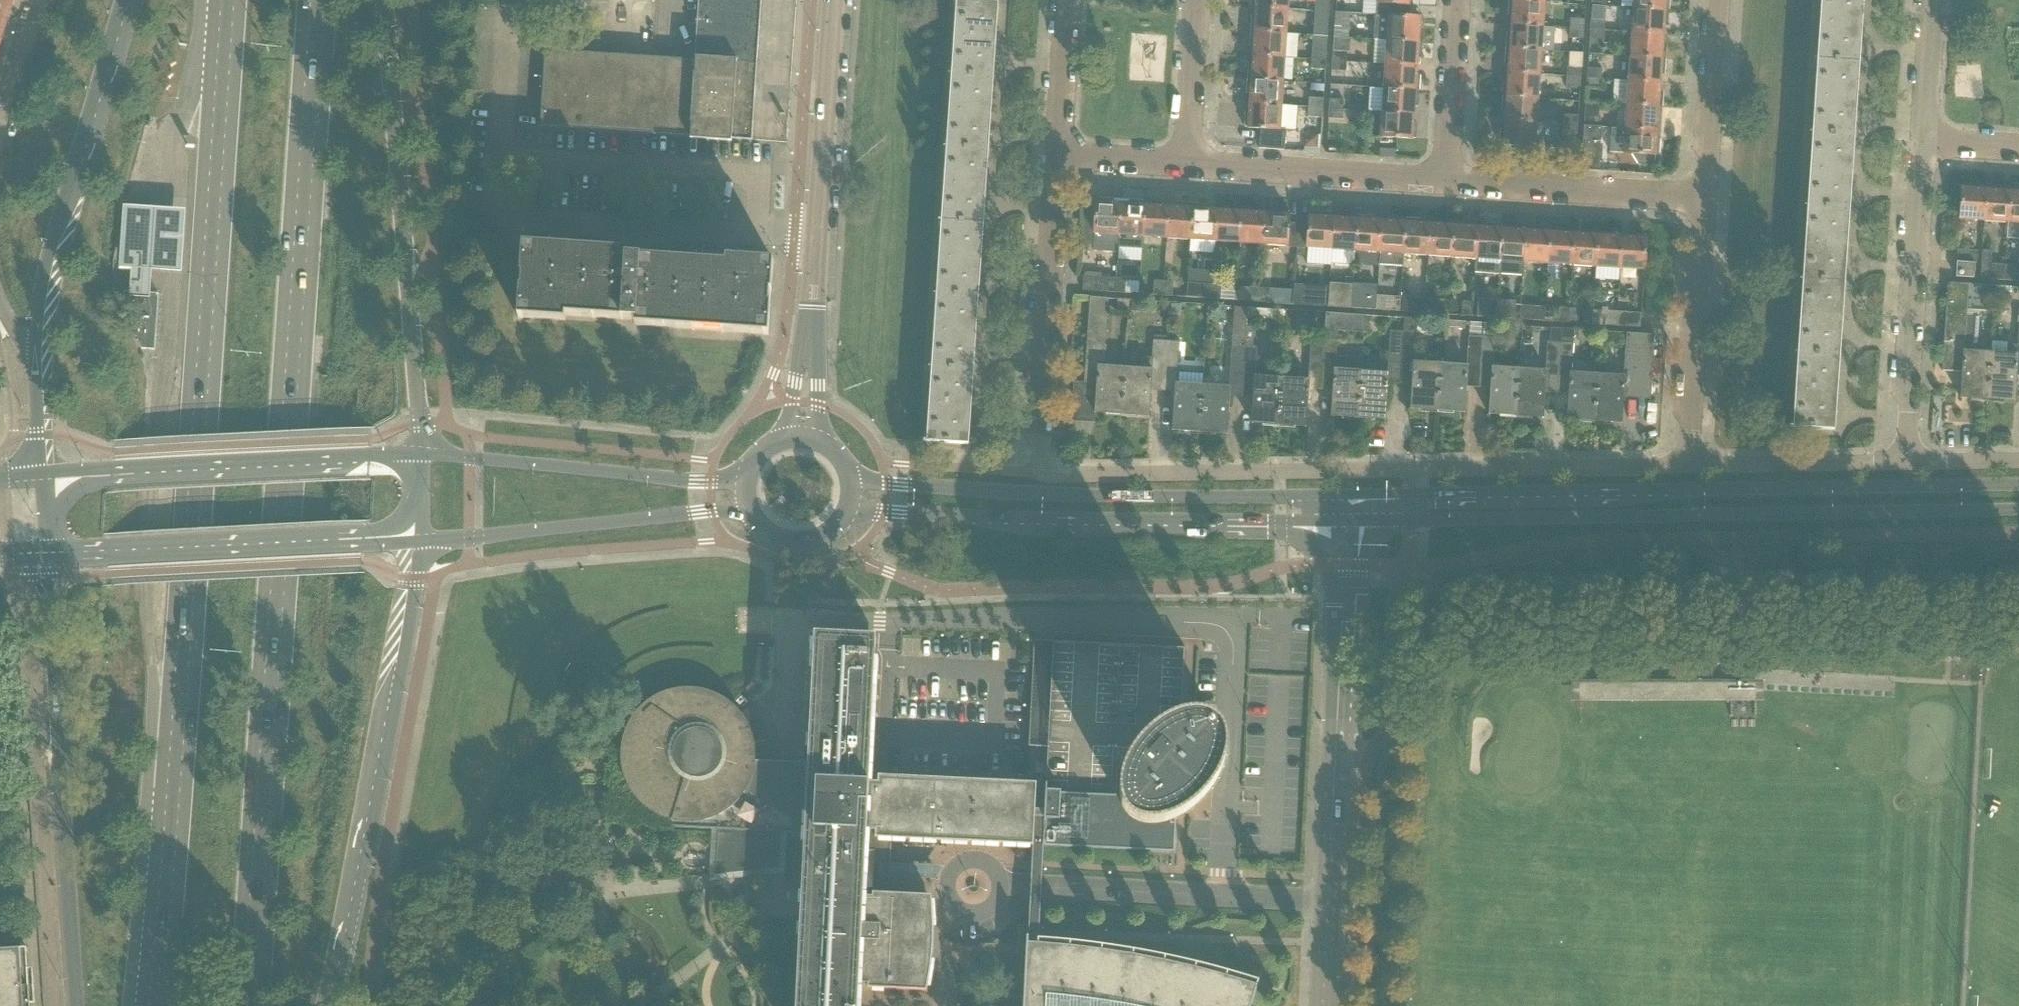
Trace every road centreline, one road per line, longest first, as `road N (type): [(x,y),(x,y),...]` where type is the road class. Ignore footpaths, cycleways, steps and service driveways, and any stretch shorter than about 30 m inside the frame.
road 1 (primary): [(227,0),(186,622),(150,1005)]
road 2 (primary): [(249,1005),(318,0)]
road 3 (secondary): [(2018,484),(1344,495)]
road 4 (secondary): [(1349,521),(2018,511)]
road 5 (unclassified): [(1688,466),(1041,469)]
road 6 (secondary): [(845,515),(1281,528),(1349,521)]
road 7 (secondary): [(1344,495),(1042,495),(850,480)]
road 8 (residential): [(513,39),(504,218),(818,240)]
road 9 (residential): [(1321,1005),(1349,521)]
road 10 (primary): [(330,1005),(421,542)]
road 11 (primary): [(420,456),(382,0)]
road 12 (primary): [(49,553),(43,578),(76,1005)]
road 13 (secondary): [(420,456),(42,474)]
road 14 (secondary): [(49,553),(108,559),(421,542)]
road 15 (primary): [(124,0),(51,252),(34,356)]
road 16 (secondary): [(421,542),(751,514)]
road 17 (secondary): [(747,480),(688,482),(420,456)]
road 18 (residential): [(1906,463),(1925,142)]
road 19 (residential): [(1041,469),(1058,154)]
road 20 (residential): [(1688,466),(1708,197)]
road 21 (residential): [(1708,197),(1445,180)]
road 22 (residential): [(1445,180),(1186,163)]
road 23 (tertiary): [(818,240),(834,0)]
road 24 (unclassified): [(1906,463),(1688,466)]
road 25 (residential): [(1708,197),(1720,0)]
road 26 (residential): [(1445,180),(1458,0)]
road 27 (residential): [(1186,163),(1196,0)]
road 28 (residential): [(1058,154),(1065,0)]
road 29 (residential): [(1925,142),(1931,0)]
road 30 (tertiary): [(822,443),(812,315)]
road 31 (residential): [(1186,163),(1058,154)]
road 32 (tertiary): [(812,315),(784,440)]
road 33 (unclassified): [(36,0),(0,115)]

